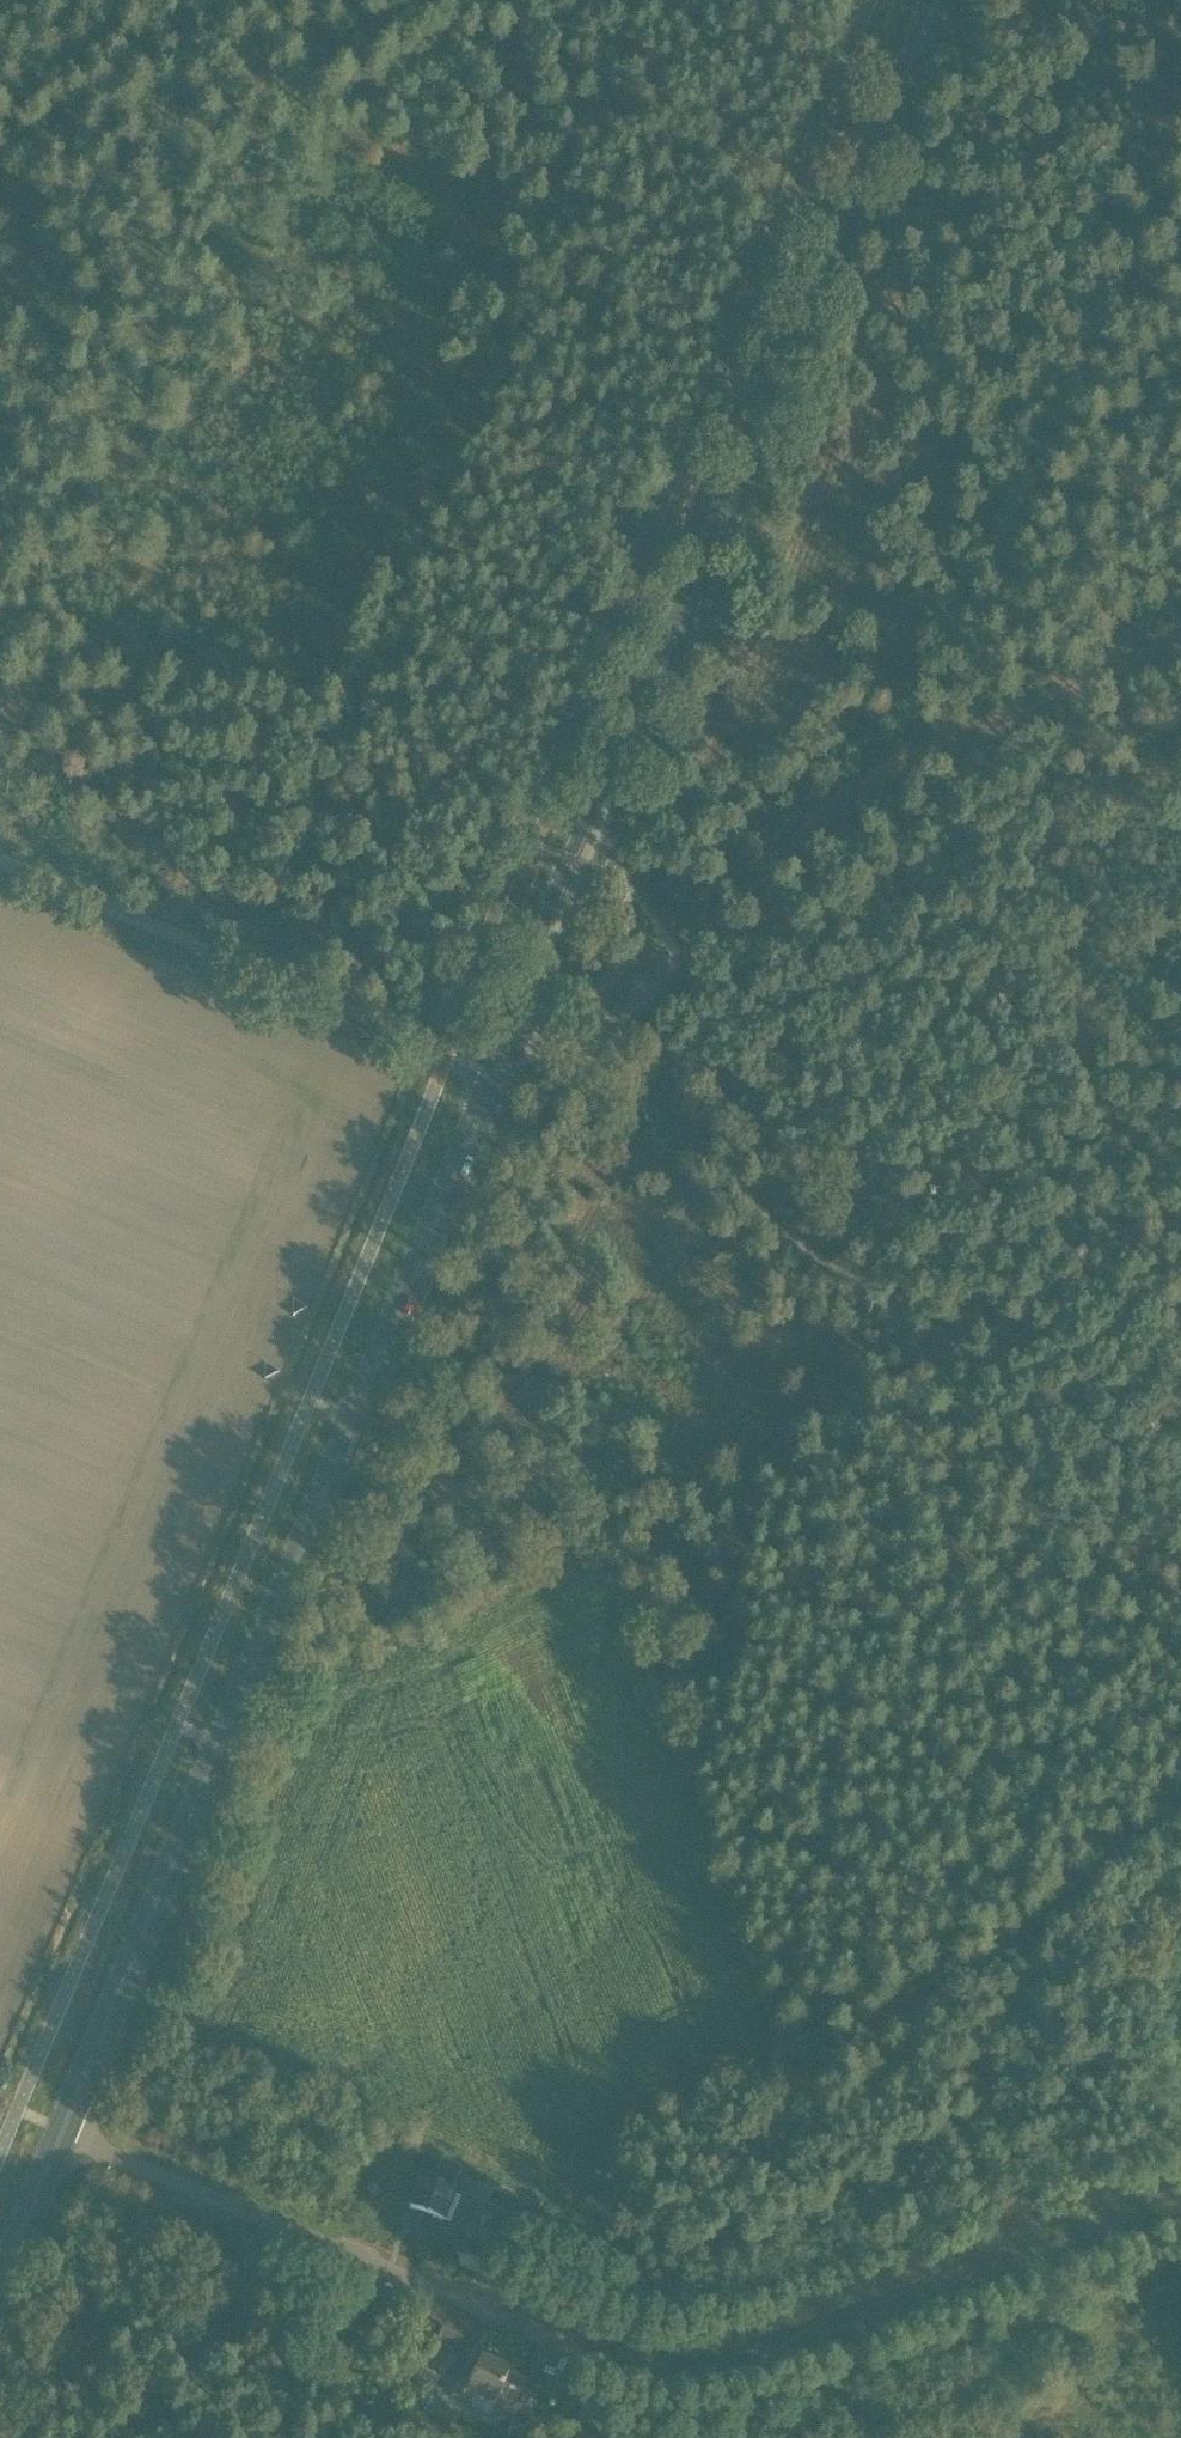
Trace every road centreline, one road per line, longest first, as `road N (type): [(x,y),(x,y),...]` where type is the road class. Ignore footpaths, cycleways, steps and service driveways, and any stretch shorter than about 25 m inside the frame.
road 1 (primary): [(60,2138),(496,1072)]
road 2 (track): [(238,961),(611,0)]
road 3 (primary): [(623,766),(937,0)]
road 4 (track): [(584,2350),(643,2364),(712,2366),(1180,2176)]
road 5 (track): [(1180,646),(877,774),(803,837),(681,966)]
road 6 (unclassified): [(60,2138),(584,2350)]
road 7 (unclassified): [(496,1072),(0,861)]
road 8 (track): [(0,132),(478,350)]
road 9 (primary): [(623,766),(566,859),(538,973)]
road 10 (primary): [(538,973),(597,870),(623,766)]
road 11 (track): [(681,966),(581,1047),(516,1025)]
road 12 (primary): [(0,2283),(60,2138)]

